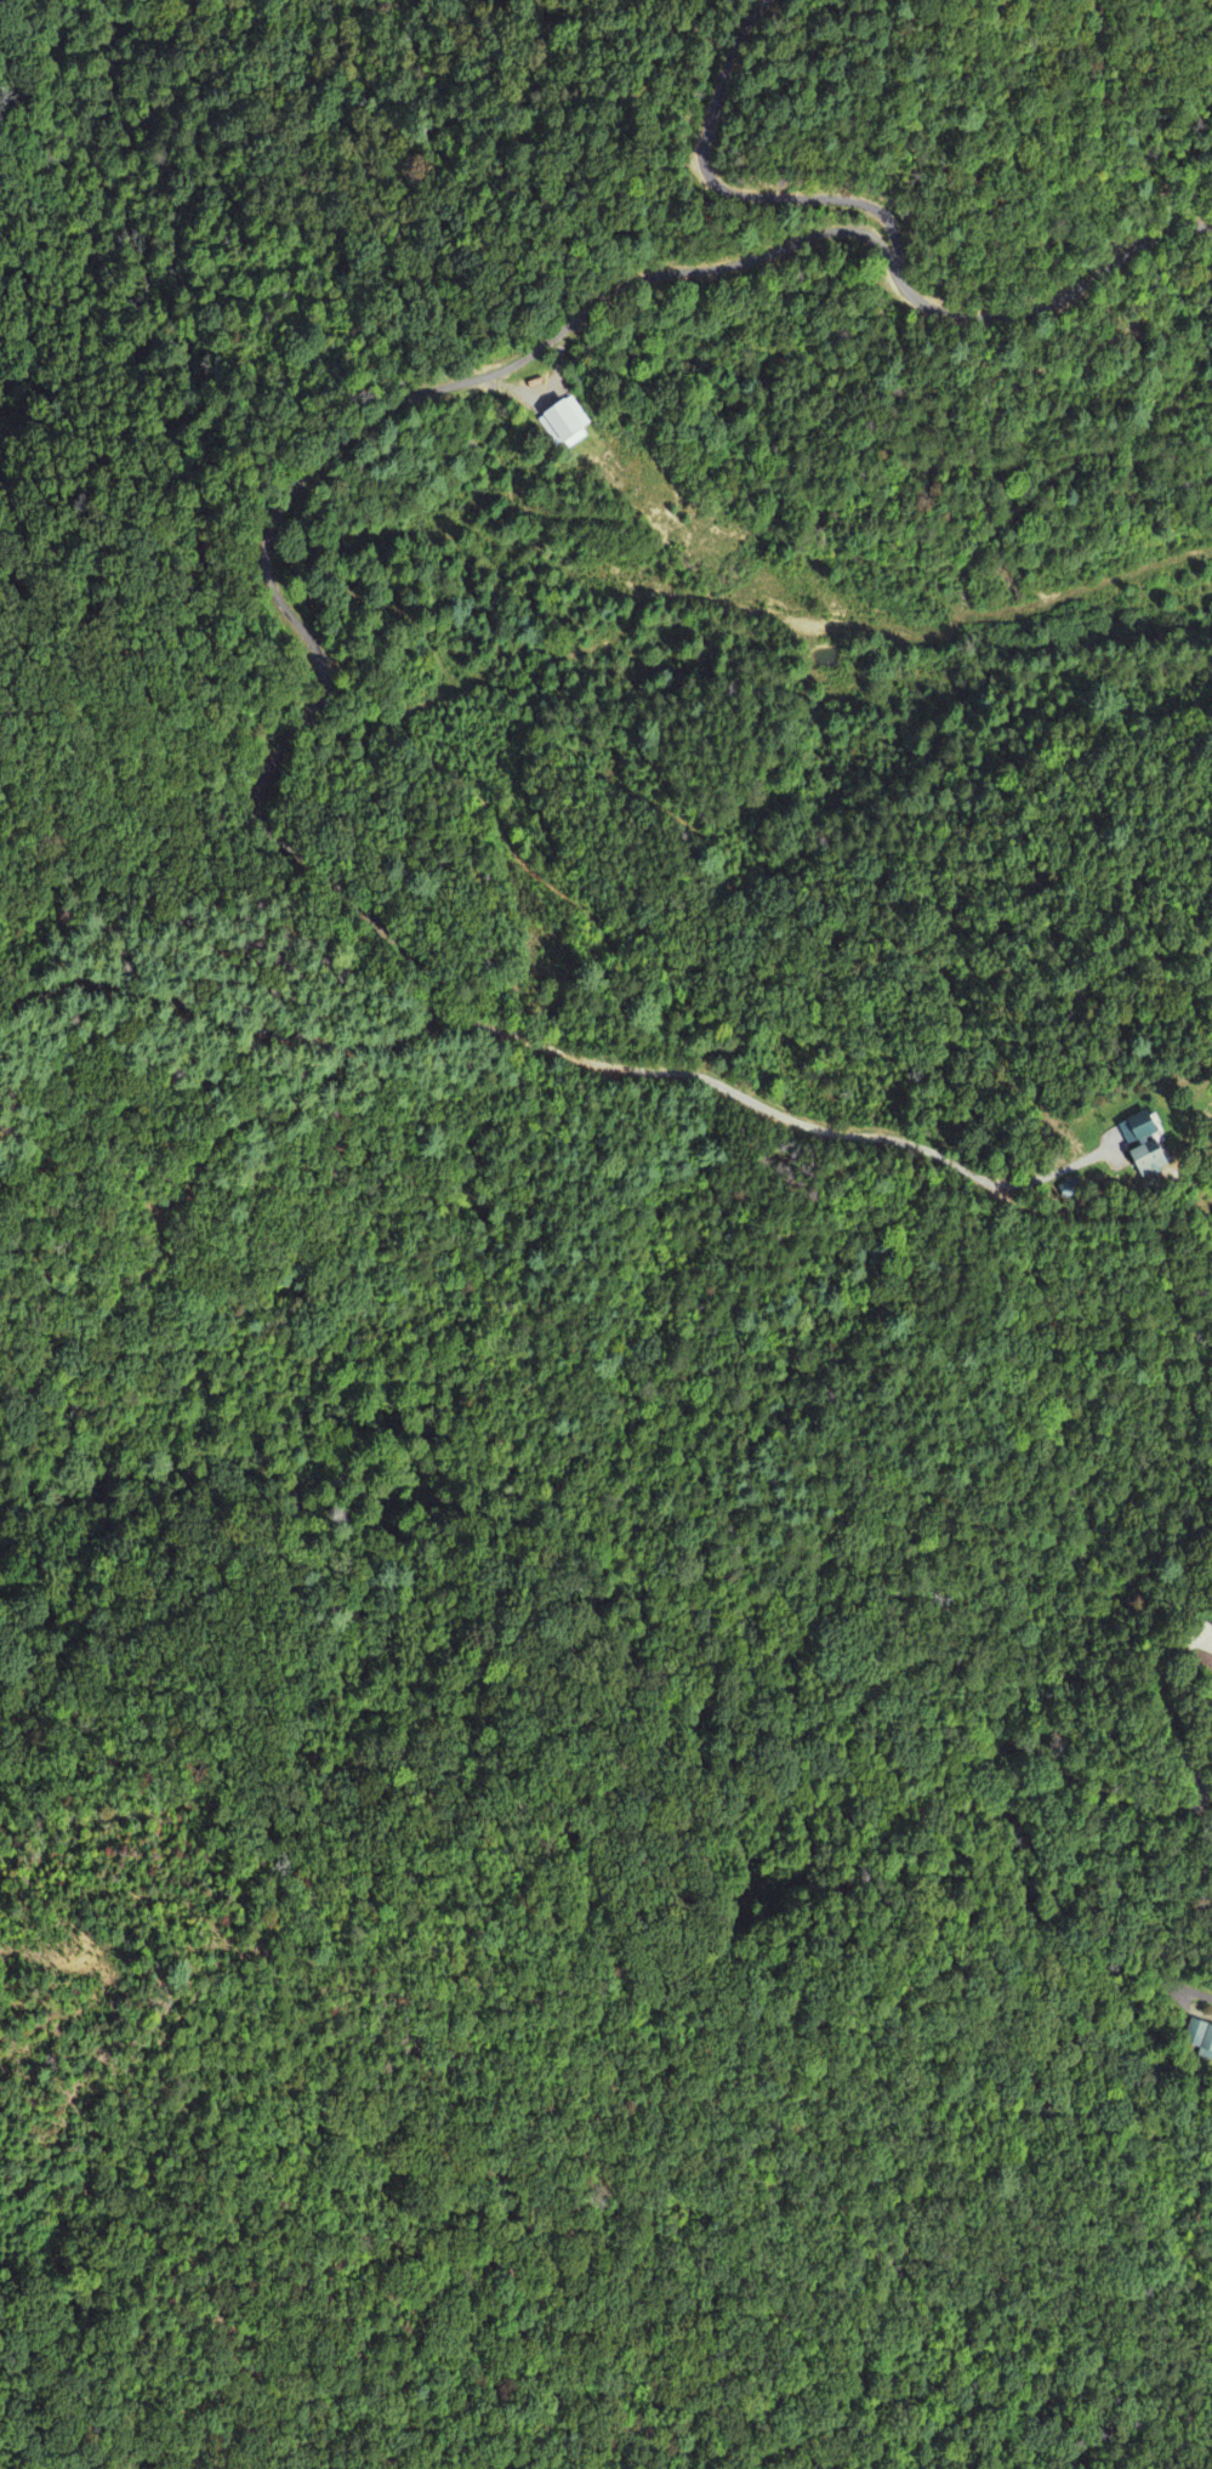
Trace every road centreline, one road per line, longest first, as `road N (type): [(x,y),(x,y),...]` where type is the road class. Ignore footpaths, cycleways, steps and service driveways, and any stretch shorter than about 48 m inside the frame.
road 1 (residential): [(0,1009),(67,985),(103,985),(260,1032),(372,1048),(404,1042),(434,1022),(440,1003),(426,971),(260,812),(266,774),(317,704),(325,675),(317,649),(272,587),(269,527),(294,487),(379,413),(499,371),(627,283),(733,264),(829,232),(871,237),(912,295),(972,318),(1051,305),(1159,232),(1195,224),(1211,233)]
road 2 (residential): [(1001,1195),(920,1144),(819,1130),(689,1070),(601,1064),(438,1016)]

